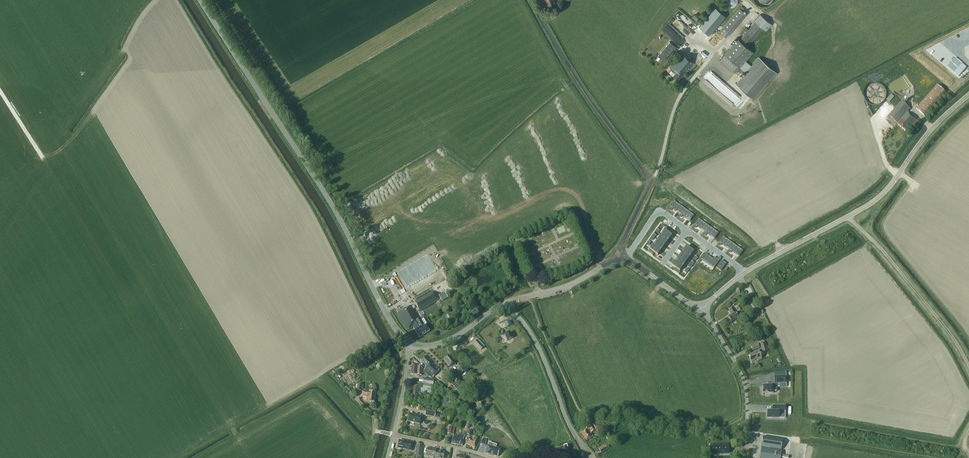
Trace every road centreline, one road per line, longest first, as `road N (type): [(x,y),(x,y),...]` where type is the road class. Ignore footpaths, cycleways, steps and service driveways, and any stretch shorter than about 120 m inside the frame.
road 1 (tertiary): [(412,344),(393,325),(327,197),(200,0)]
road 2 (unclassified): [(620,259),(649,186),(646,175),(531,0)]
road 3 (unclassified): [(742,275),(874,201),(968,95)]
road 4 (track): [(846,217),(885,254),(968,366)]
road 5 (tertiary): [(586,457),(543,356),(508,304)]
road 6 (residential): [(747,457),(742,377),(701,310)]
road 7 (unclassified): [(508,304),(620,259)]

